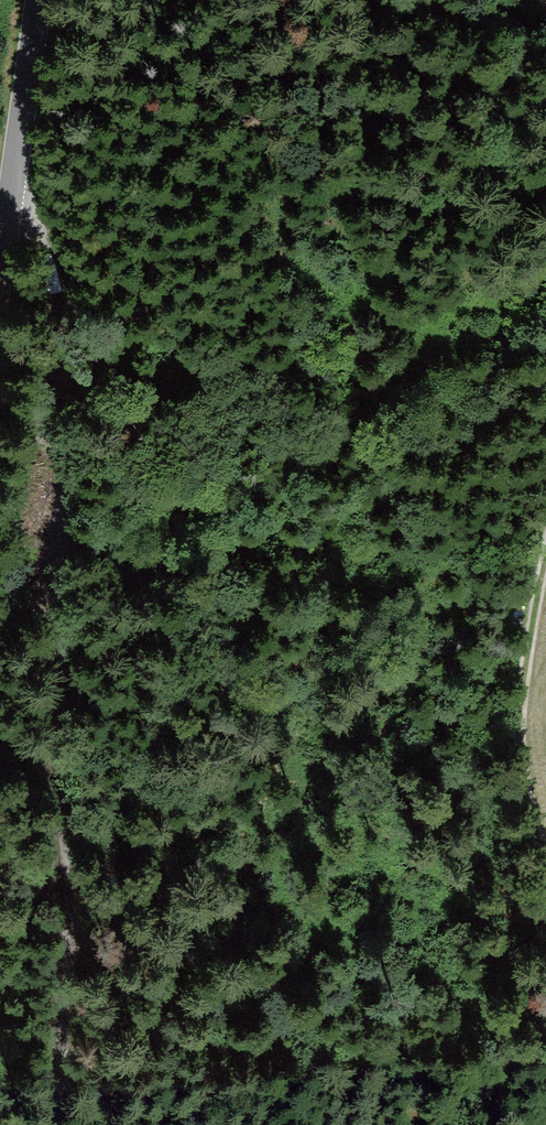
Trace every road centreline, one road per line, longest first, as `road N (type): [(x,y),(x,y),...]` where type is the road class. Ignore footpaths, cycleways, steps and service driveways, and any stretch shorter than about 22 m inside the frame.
road 1 (track): [(53,1124),(81,947),(59,611),(54,299),(38,220),(17,215)]
road 2 (tertiary): [(0,314),(45,0)]

